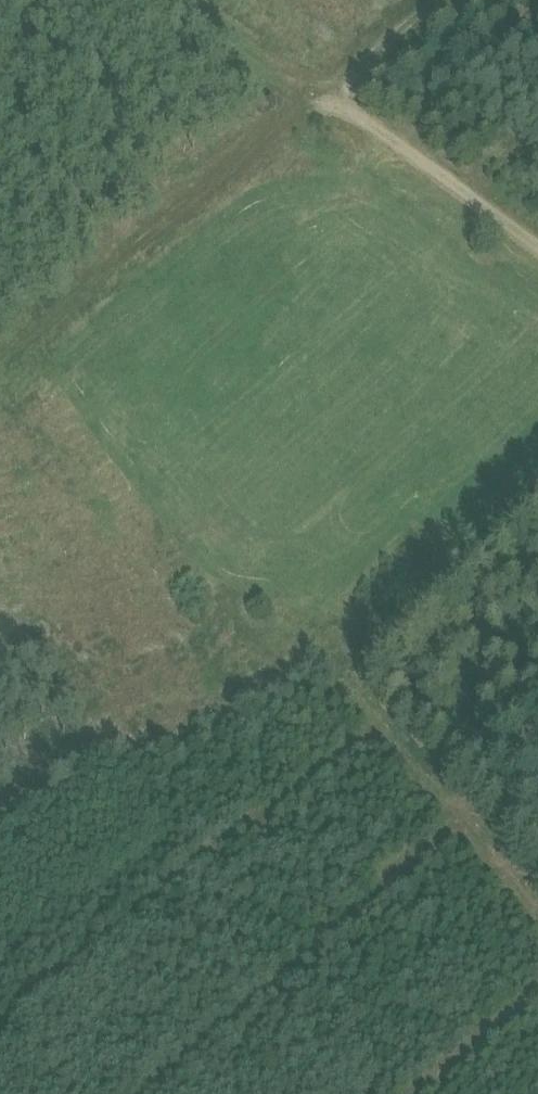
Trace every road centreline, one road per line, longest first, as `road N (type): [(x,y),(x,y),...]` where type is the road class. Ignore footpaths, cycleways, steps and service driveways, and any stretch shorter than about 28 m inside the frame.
road 1 (track): [(429,0),(0,363)]
road 2 (track): [(537,247),(194,0)]

